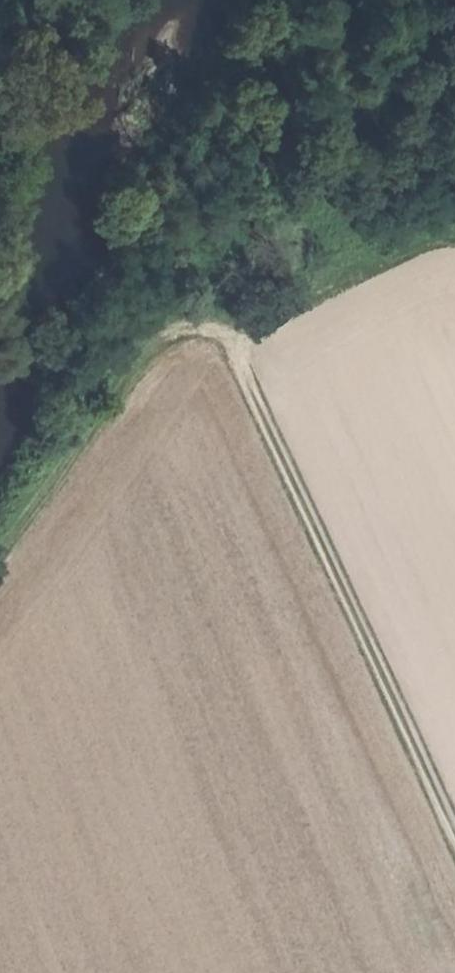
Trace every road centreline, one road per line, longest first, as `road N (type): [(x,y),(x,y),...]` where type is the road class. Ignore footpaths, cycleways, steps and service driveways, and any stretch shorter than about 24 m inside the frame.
road 1 (track): [(0,549),(142,349),(189,328),(233,342),(411,249),(454,244)]
road 2 (track): [(233,342),(245,385),(454,851)]

